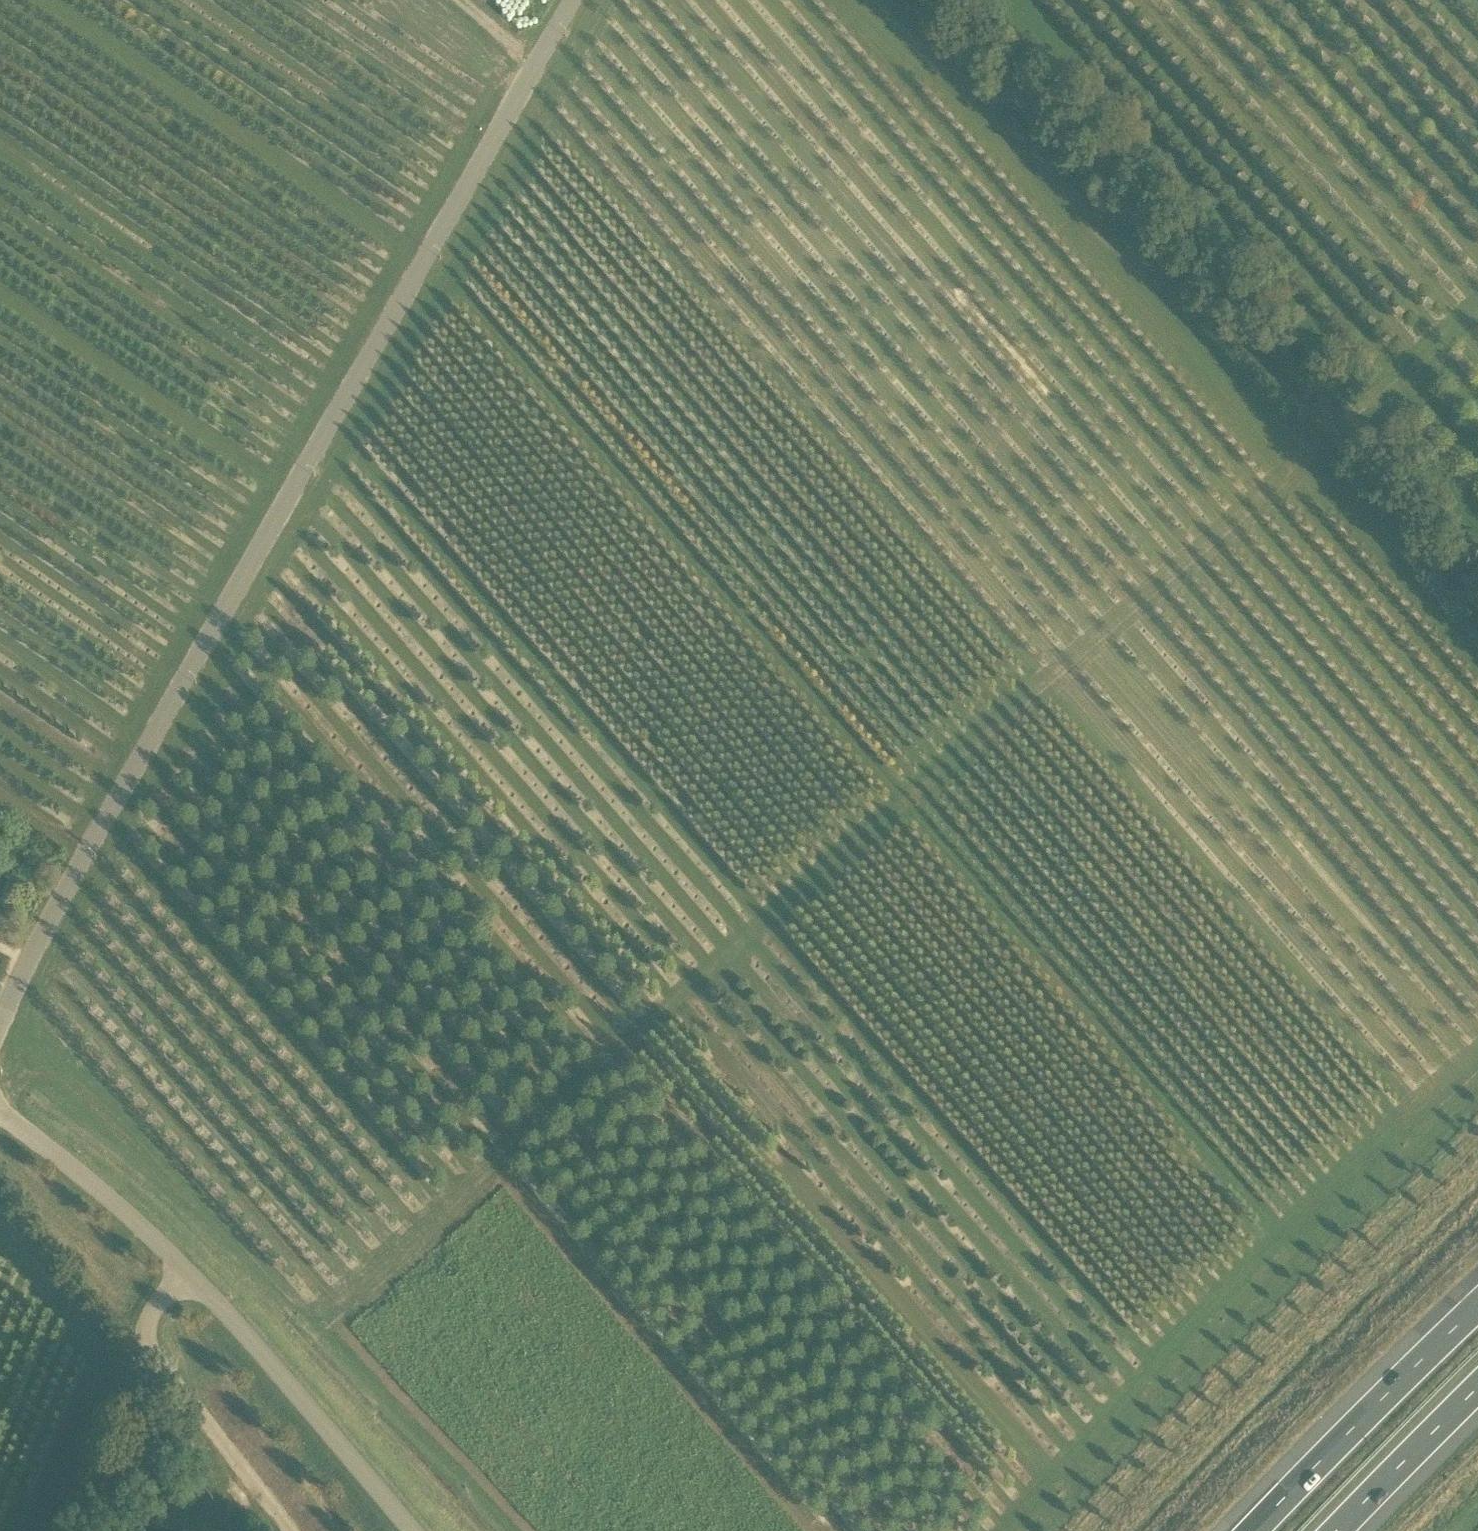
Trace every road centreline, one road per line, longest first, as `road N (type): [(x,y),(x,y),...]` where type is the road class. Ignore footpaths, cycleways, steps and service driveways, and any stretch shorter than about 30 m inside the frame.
road 1 (unclassified): [(0,1028),(176,684),(572,0)]
road 2 (track): [(1477,612),(1307,414),(913,0)]
road 3 (unclassified): [(189,1277),(405,1530)]
road 4 (motorway): [(1477,1307),(1247,1530)]
road 5 (unclassified): [(293,1530),(170,1382),(148,1330),(189,1277)]
road 6 (unclassified): [(0,1117),(133,1222),(189,1277)]
road 7 (motorway): [(1339,1530),(1477,1390)]

